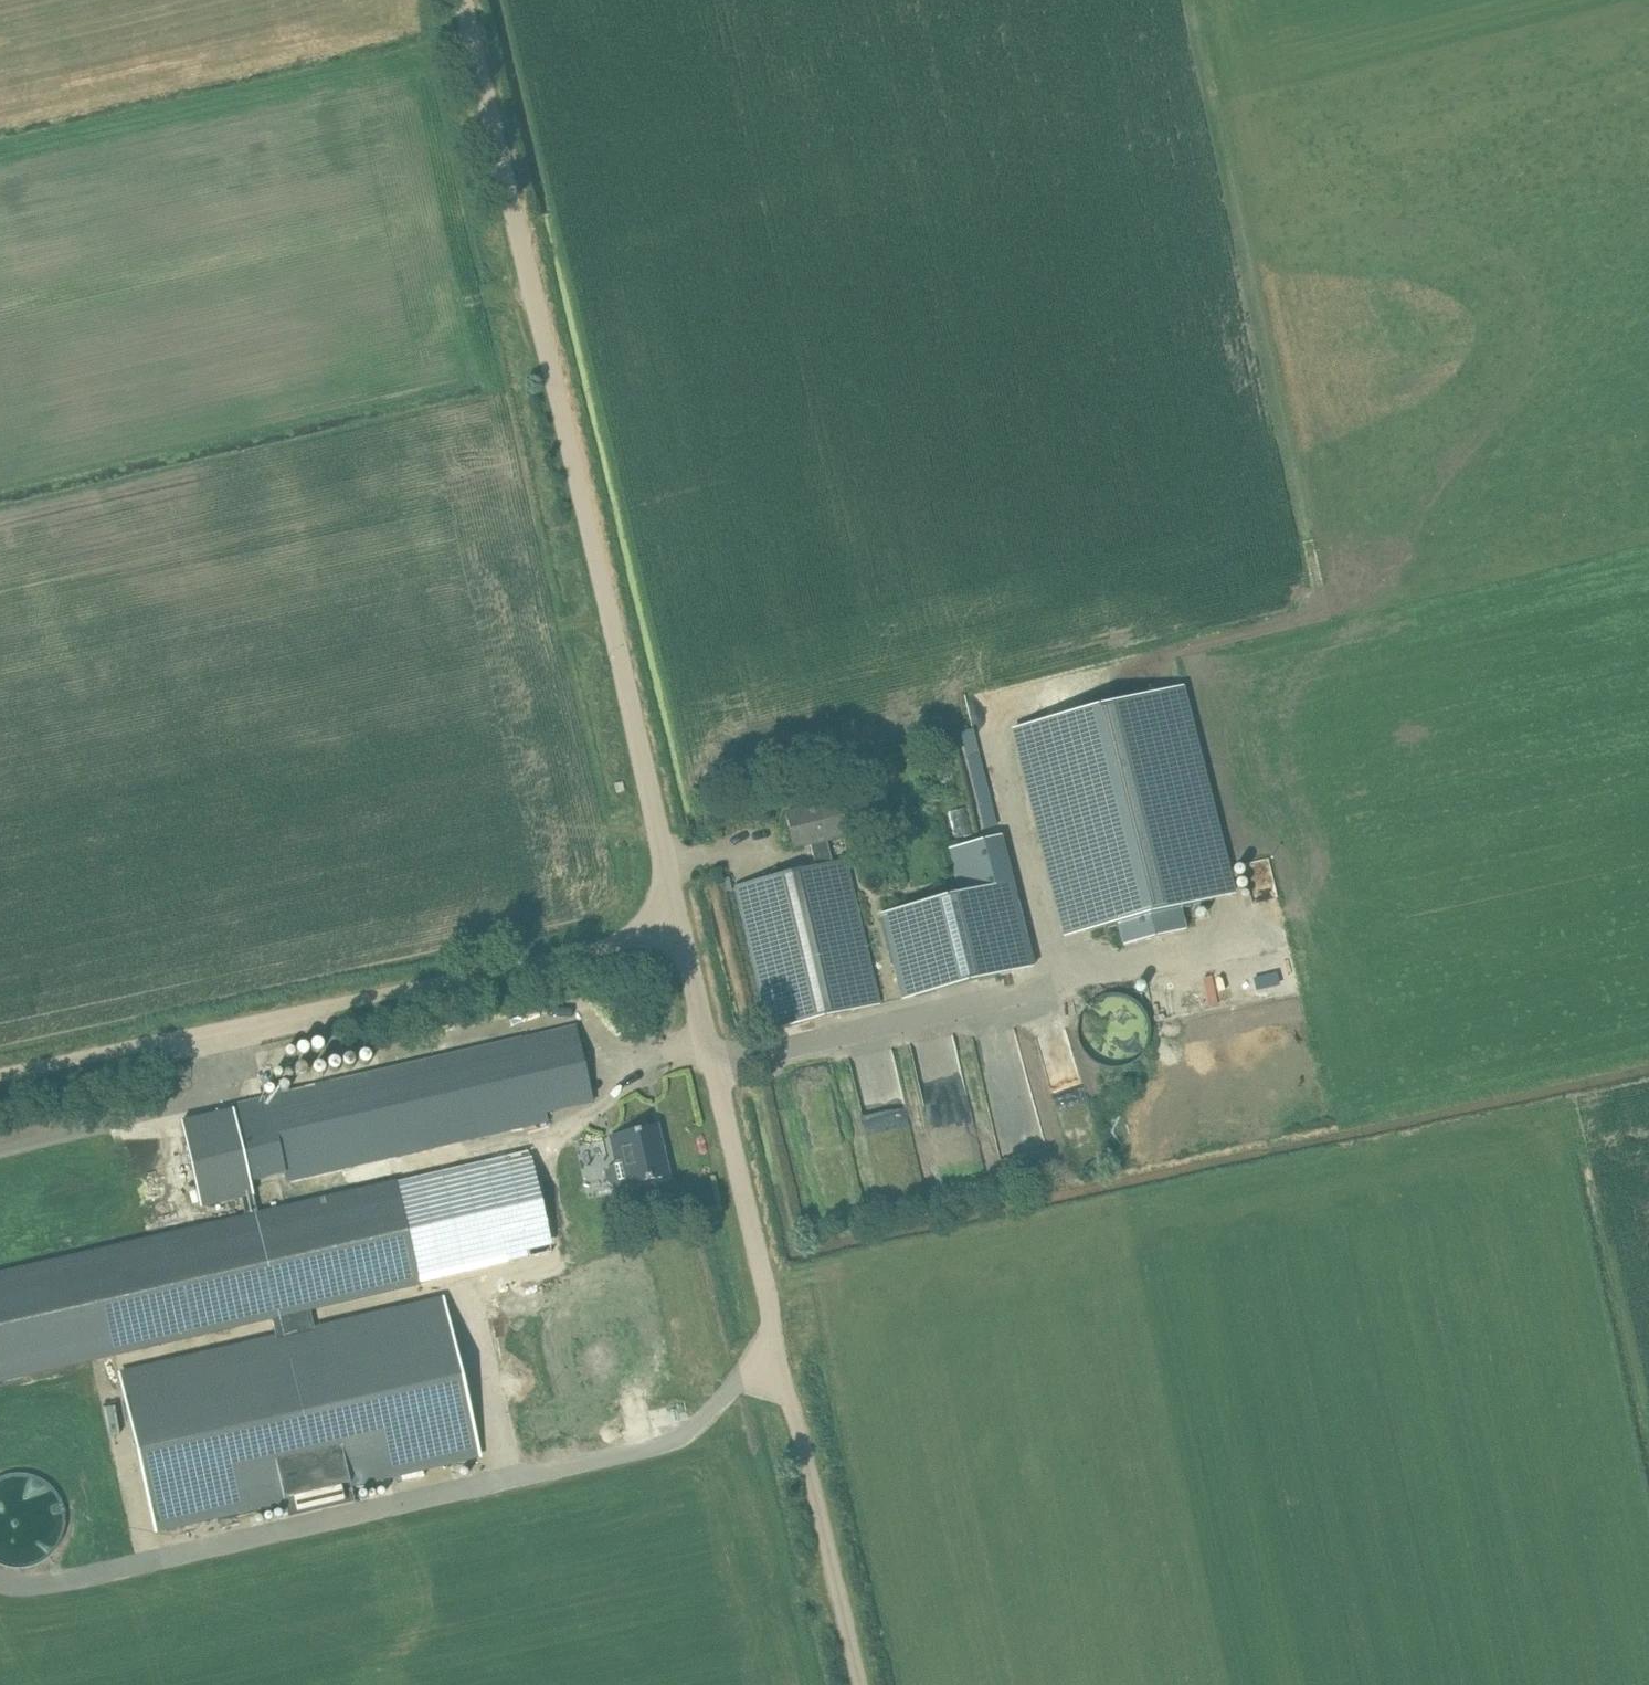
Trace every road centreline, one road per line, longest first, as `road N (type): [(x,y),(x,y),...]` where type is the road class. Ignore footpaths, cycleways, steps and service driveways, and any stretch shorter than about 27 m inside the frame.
road 1 (unclassified): [(680,929),(455,0)]
road 2 (unclassified): [(859,1684),(680,929)]
road 3 (unclassified): [(0,1076),(680,929)]

